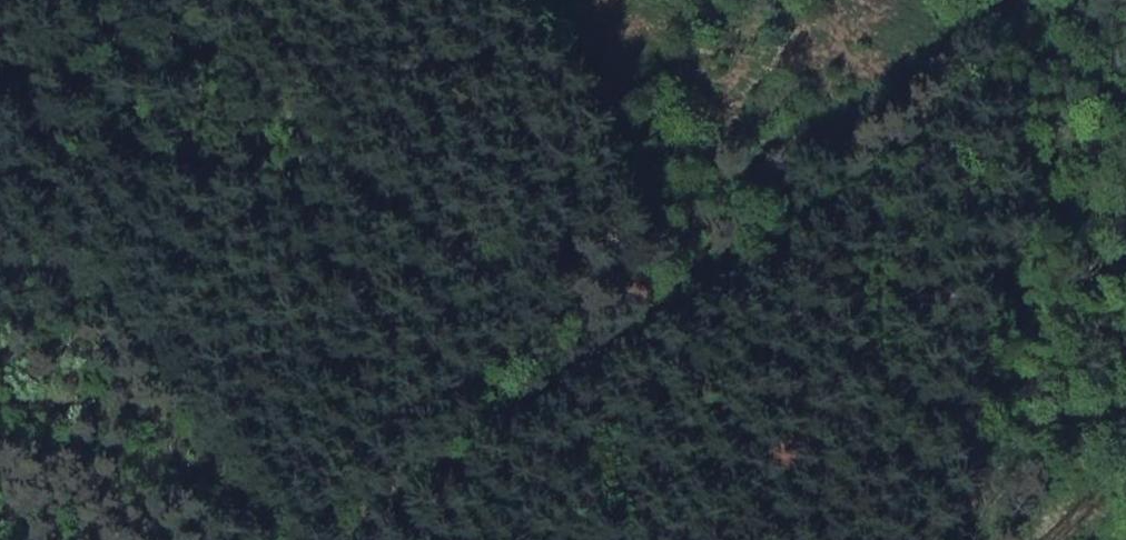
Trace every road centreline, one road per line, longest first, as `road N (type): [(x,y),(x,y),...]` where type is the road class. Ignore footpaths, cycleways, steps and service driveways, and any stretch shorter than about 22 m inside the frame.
road 1 (track): [(985,0),(868,149),(729,264),(372,517),(364,539)]

